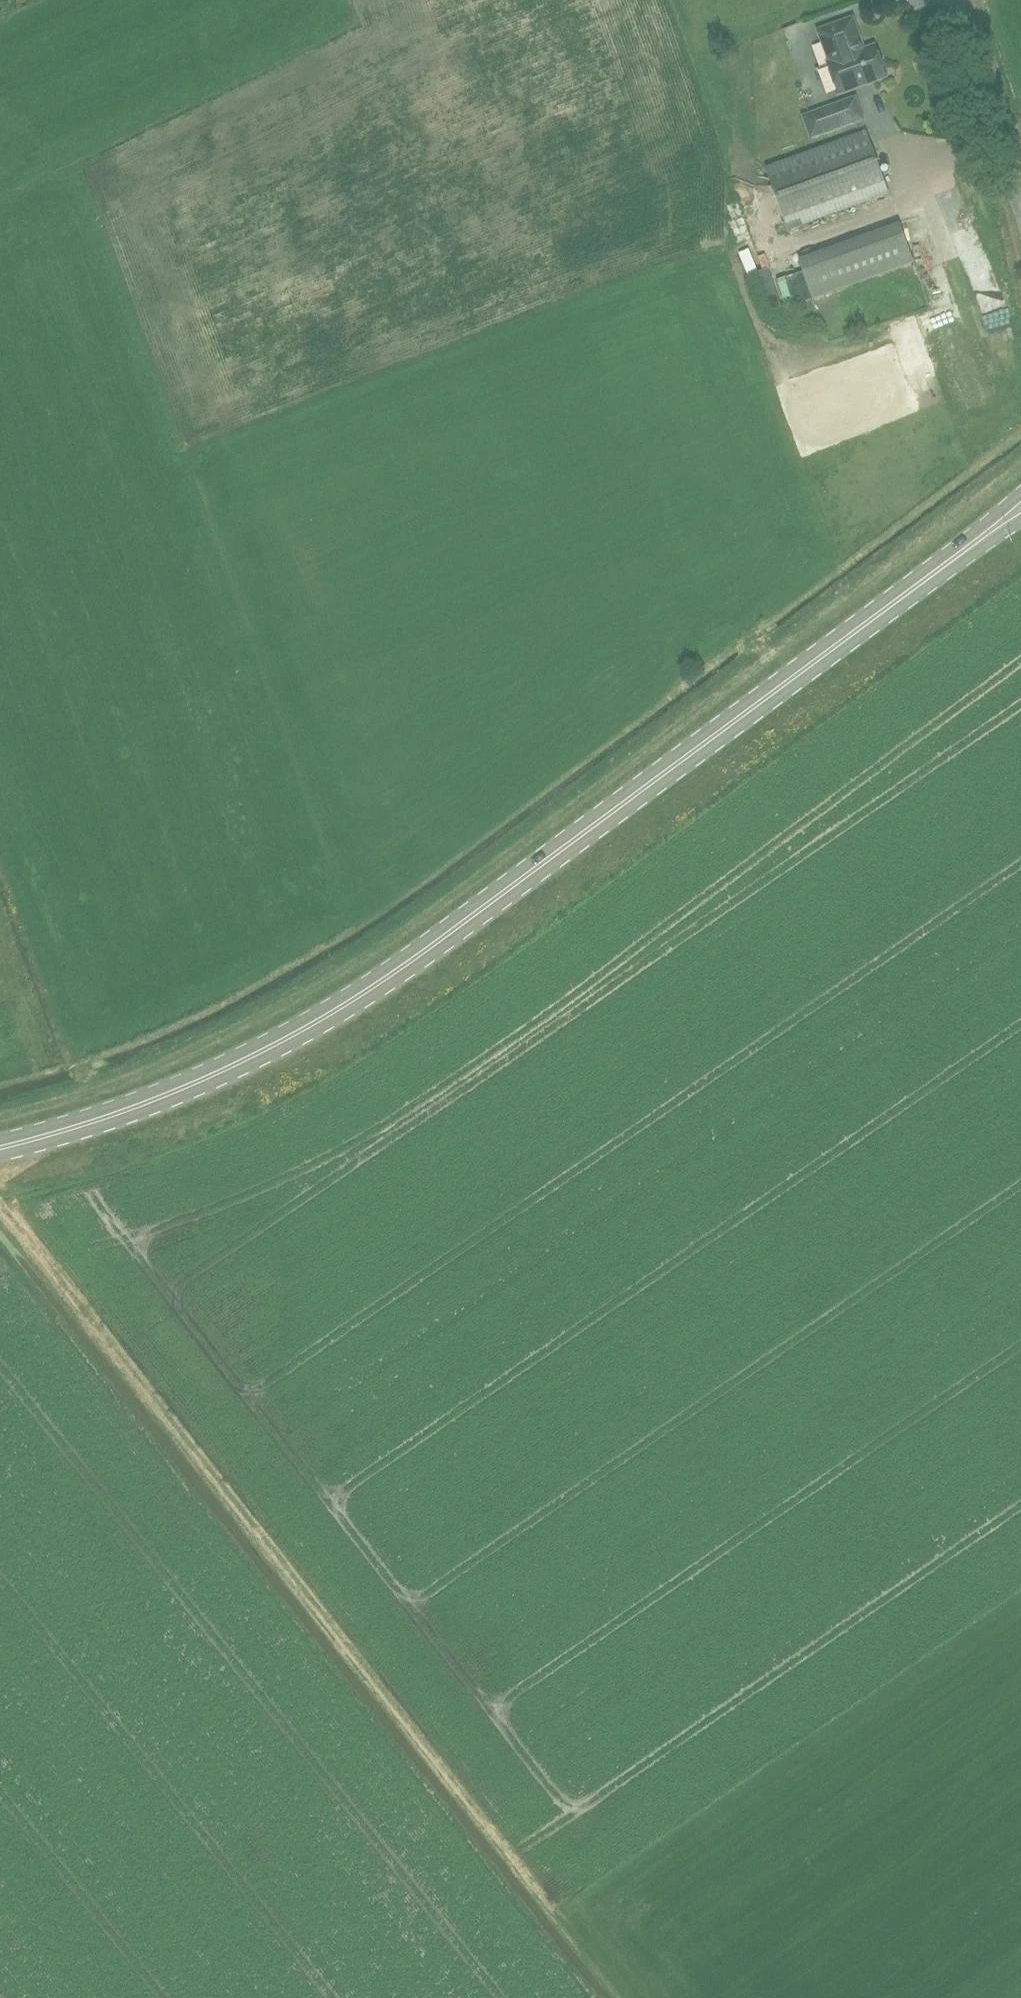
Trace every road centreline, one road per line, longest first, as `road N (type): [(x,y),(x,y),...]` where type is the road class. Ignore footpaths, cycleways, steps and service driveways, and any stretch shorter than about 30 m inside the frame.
road 1 (secondary): [(0,1147),(160,1097),(339,1008),(1020,507)]
road 2 (unclassified): [(1020,204),(957,0)]

